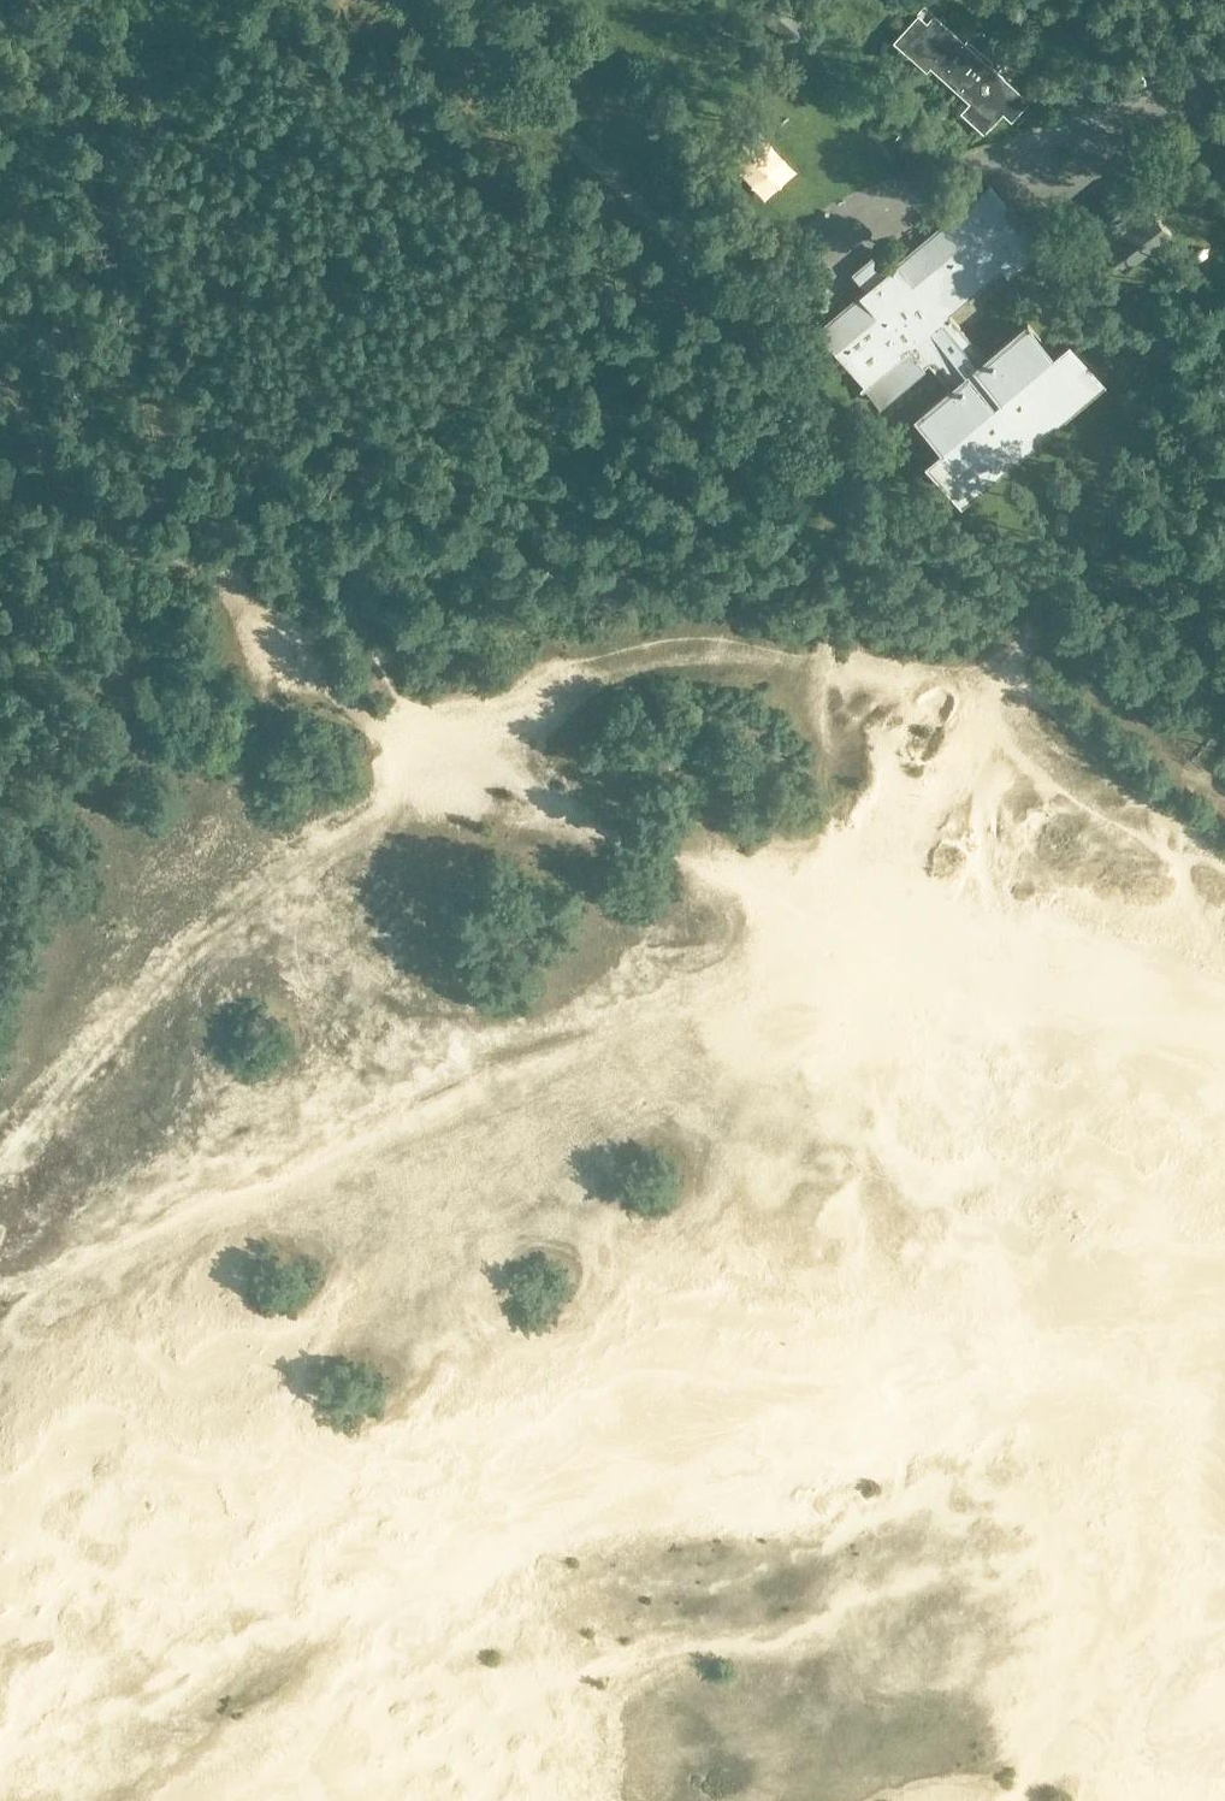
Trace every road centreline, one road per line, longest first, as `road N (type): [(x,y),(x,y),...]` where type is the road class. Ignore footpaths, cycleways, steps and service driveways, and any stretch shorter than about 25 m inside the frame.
road 1 (track): [(1224,72),(1007,147),(909,194)]

